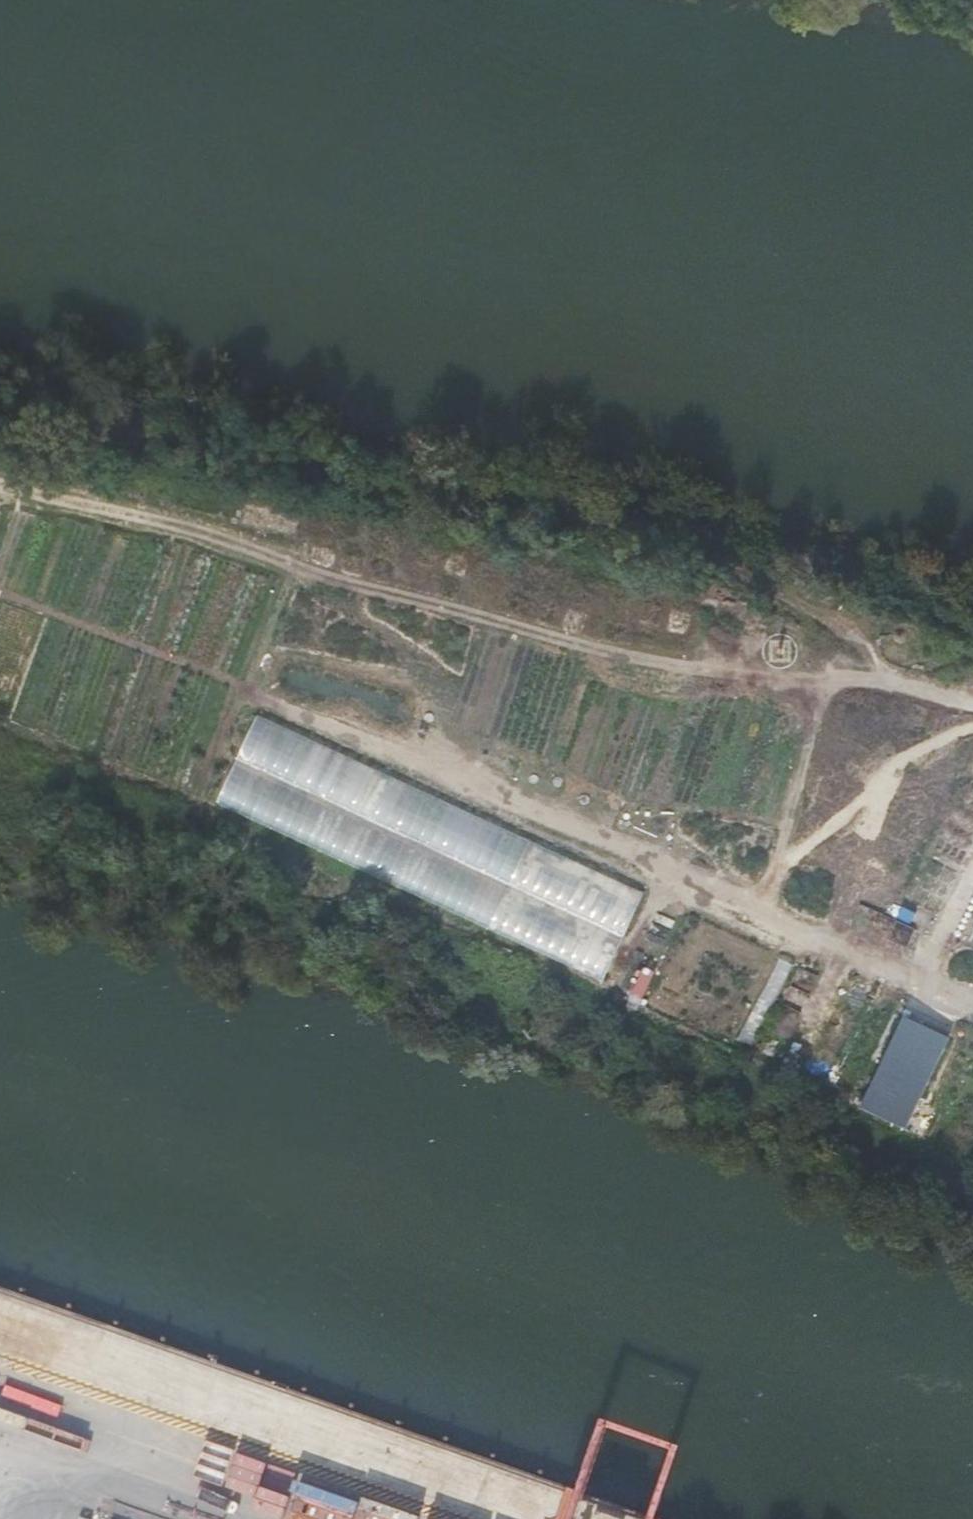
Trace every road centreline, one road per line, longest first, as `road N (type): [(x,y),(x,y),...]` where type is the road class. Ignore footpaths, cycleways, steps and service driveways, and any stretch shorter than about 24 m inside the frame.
road 1 (track): [(972,696),(805,681),(548,639),(424,599),(328,580),(278,554),(192,529),(0,490)]

